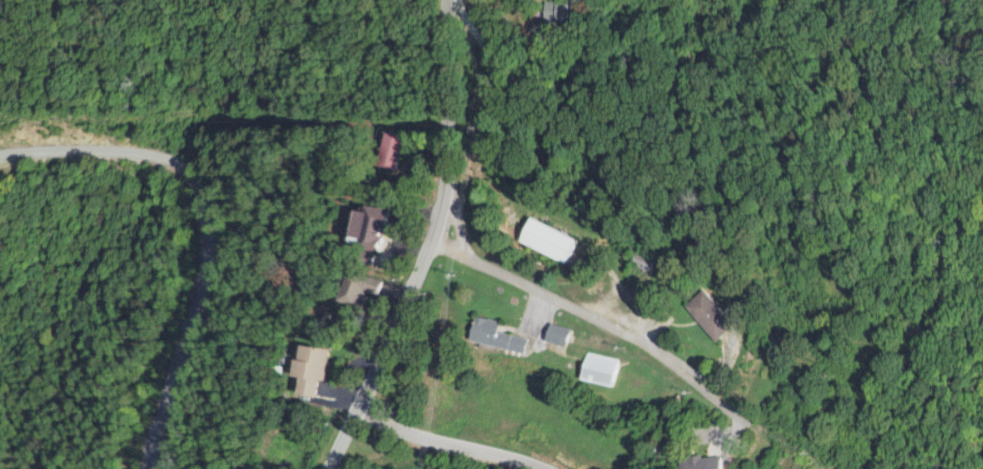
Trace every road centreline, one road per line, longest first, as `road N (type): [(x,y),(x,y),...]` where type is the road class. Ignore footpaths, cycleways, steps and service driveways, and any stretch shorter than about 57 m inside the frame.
road 1 (residential): [(153,468),(217,263),(213,197),(162,162),(58,128),(0,130)]
road 2 (residential): [(324,468),(424,271),(447,176),(454,71),(448,0)]
road 3 (residential): [(725,459),(749,442),(746,420),(696,370),(431,240)]
road 4 (residential): [(355,406),(416,433),(550,468)]

